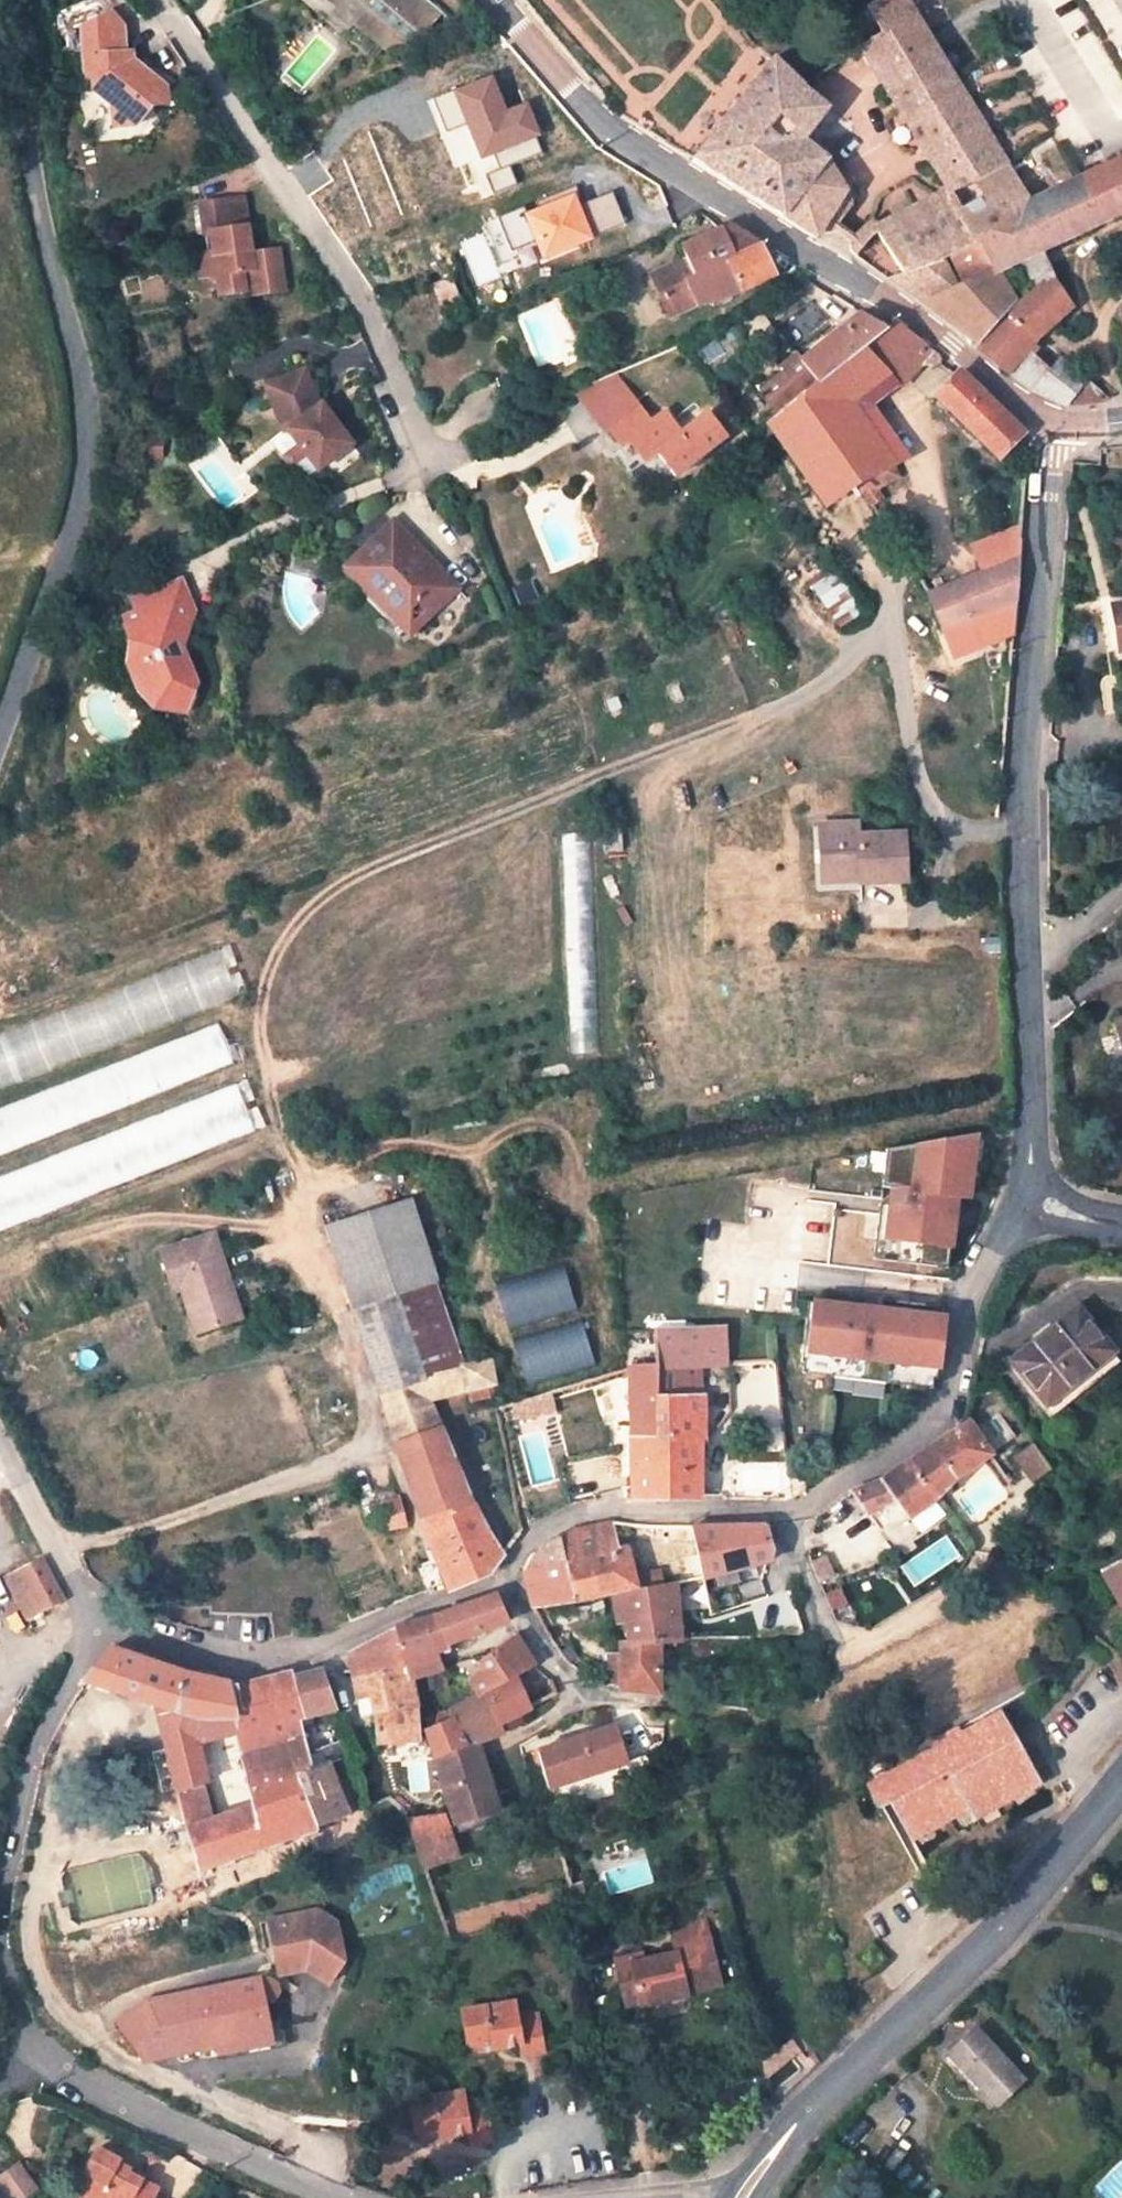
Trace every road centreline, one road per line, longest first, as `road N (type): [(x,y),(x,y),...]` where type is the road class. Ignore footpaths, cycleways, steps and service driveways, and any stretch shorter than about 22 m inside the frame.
road 1 (track): [(67,1563),(99,1543),(336,1460),(360,1441),(364,1396),(261,1045),(261,998),(291,930),(335,887),(362,874),(775,708)]
road 2 (residential): [(1050,424),(1025,741),(1033,1143),(1025,1188)]
road 3 (residential): [(0,717),(83,487),(86,413),(23,161),(21,0)]
road 4 (tertiary): [(492,0),(594,127),(911,318),(1050,424)]
road 5 (residential): [(1121,1785),(995,1937),(791,2131),(746,2197)]
road 6 (residential): [(425,473),(342,270),(150,0)]
road 7 (residential): [(776,1514),(855,1478),(937,1418),(954,1383),(971,1284),(1025,1188)]
road 8 (residential): [(100,1618),(210,1655),(268,1656),(314,1650),(403,1612),(505,1583)]
road 9 (track): [(805,1732),(818,1748),(825,1792),(848,2073)]
road 10 (residential): [(348,2197),(235,2156),(42,2051)]
road 11 (residential): [(505,1583),(529,1539),(584,1513),(776,1514)]
road 12 (residential): [(0,1896),(35,1749),(100,1618)]
road 13 (track): [(805,1732),(609,1700)]
road 14 (residential): [(100,1618),(0,1456)]
road 15 (residential): [(1027,2),(1110,136),(1121,130)]
road 16 (residential): [(609,1700),(573,1686),(545,1658),(505,1583)]

